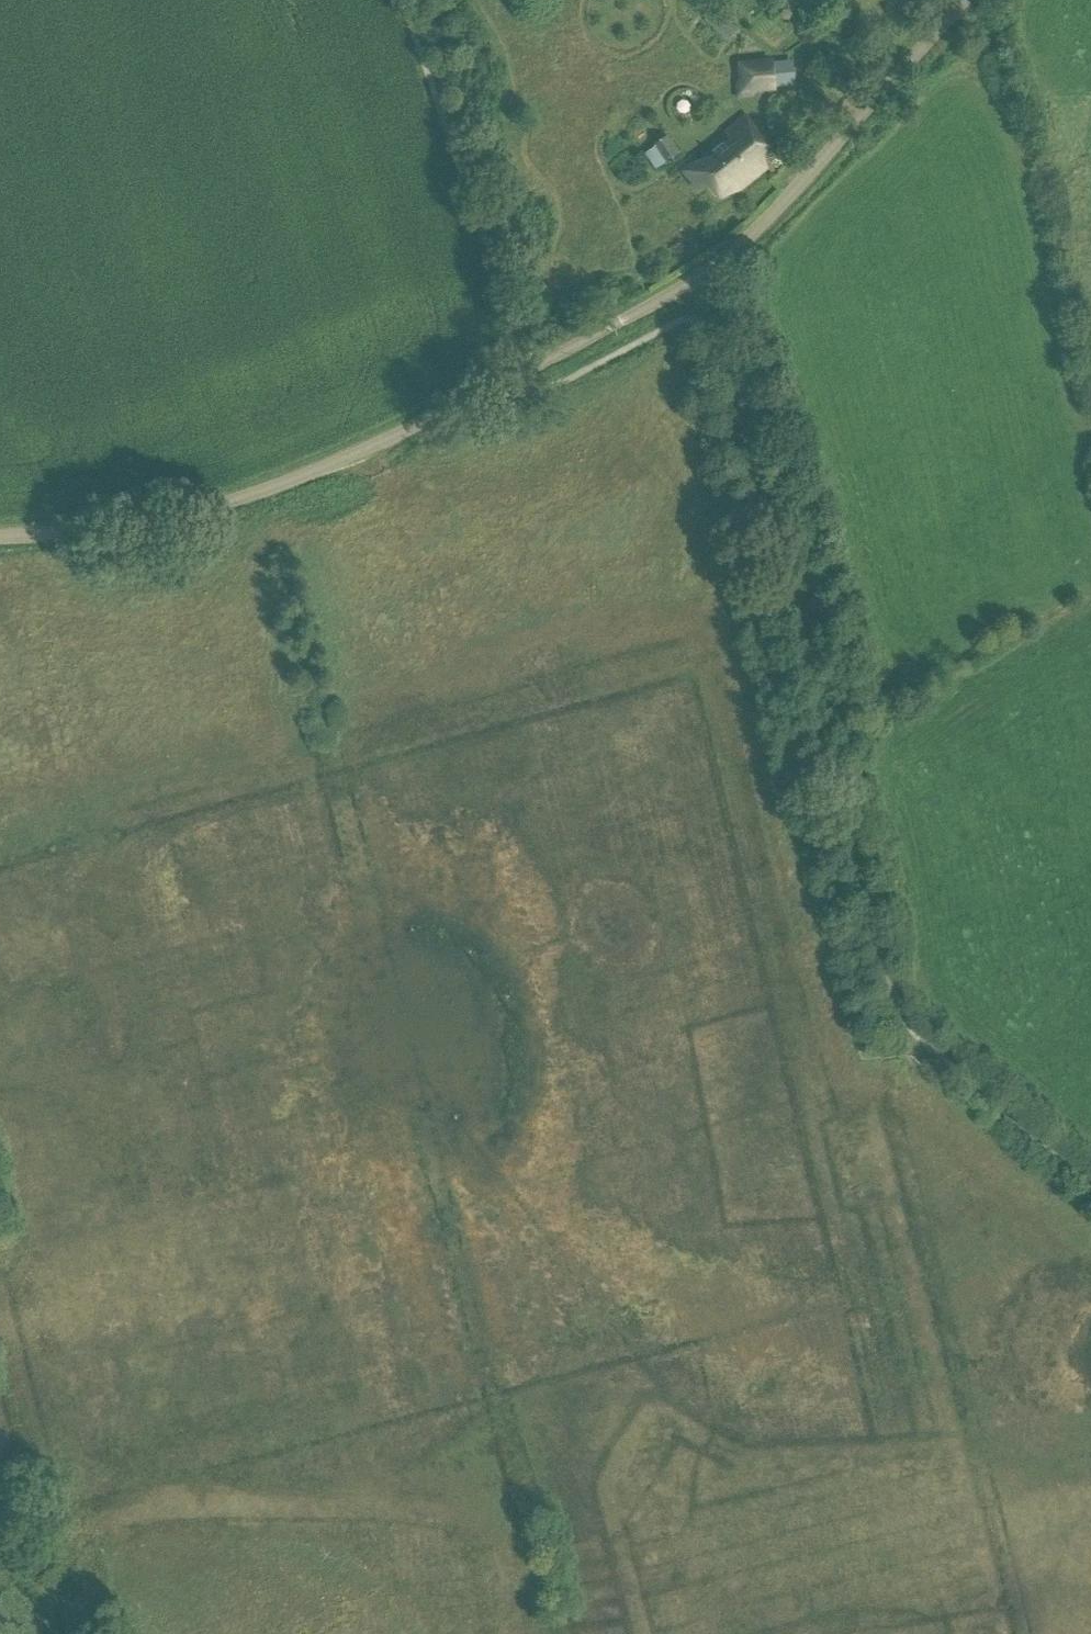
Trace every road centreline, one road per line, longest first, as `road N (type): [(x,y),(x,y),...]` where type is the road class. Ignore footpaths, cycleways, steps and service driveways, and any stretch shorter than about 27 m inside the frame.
road 1 (unclassified): [(0,533),(138,522),(246,495),(528,372),(680,289),(766,217),(961,0)]

